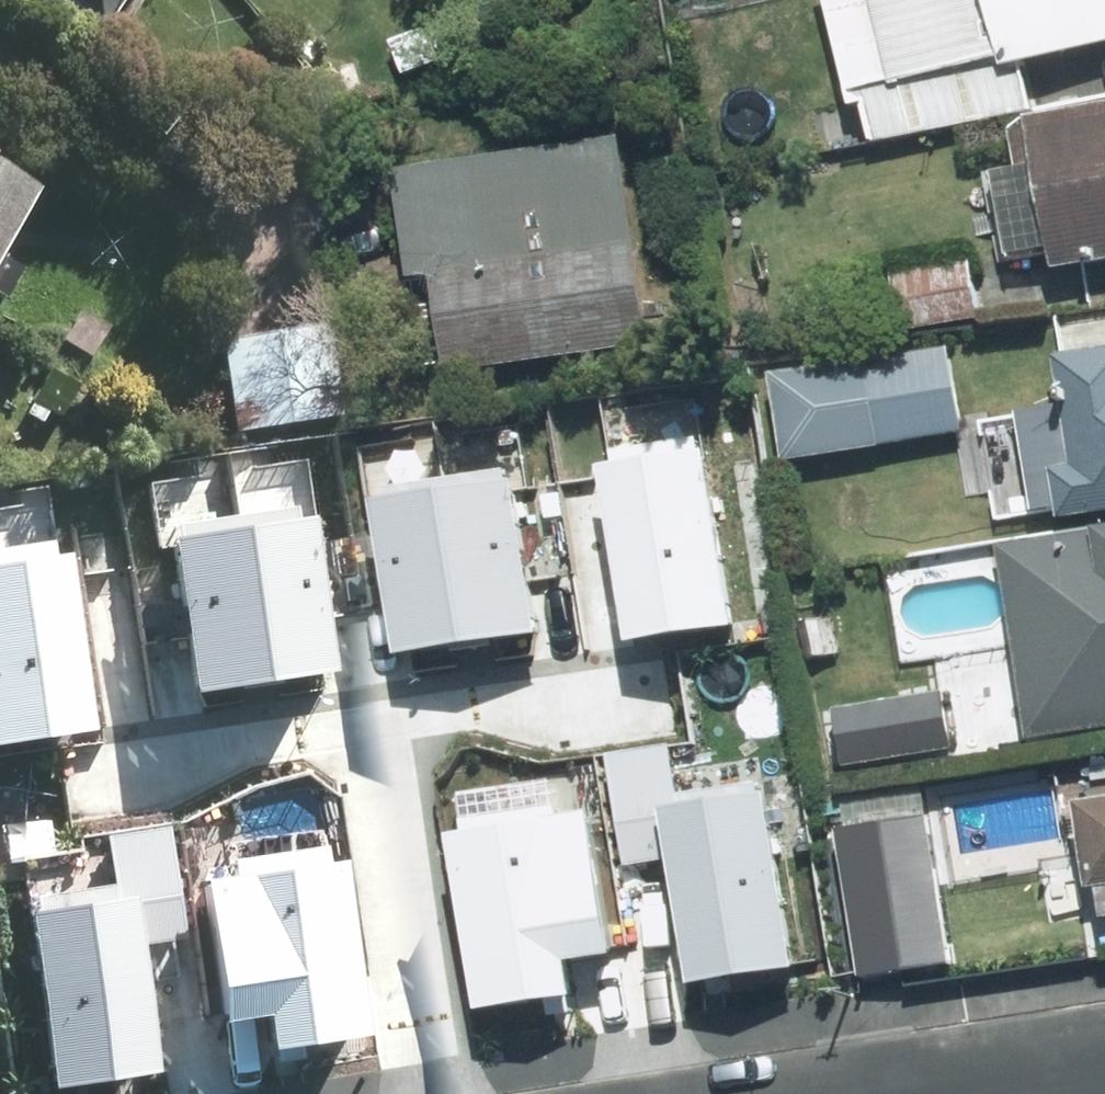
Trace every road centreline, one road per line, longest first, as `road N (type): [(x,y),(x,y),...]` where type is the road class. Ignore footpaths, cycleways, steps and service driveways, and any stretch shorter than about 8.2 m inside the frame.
road 1 (residential): [(1104,1073),(965,1093)]

